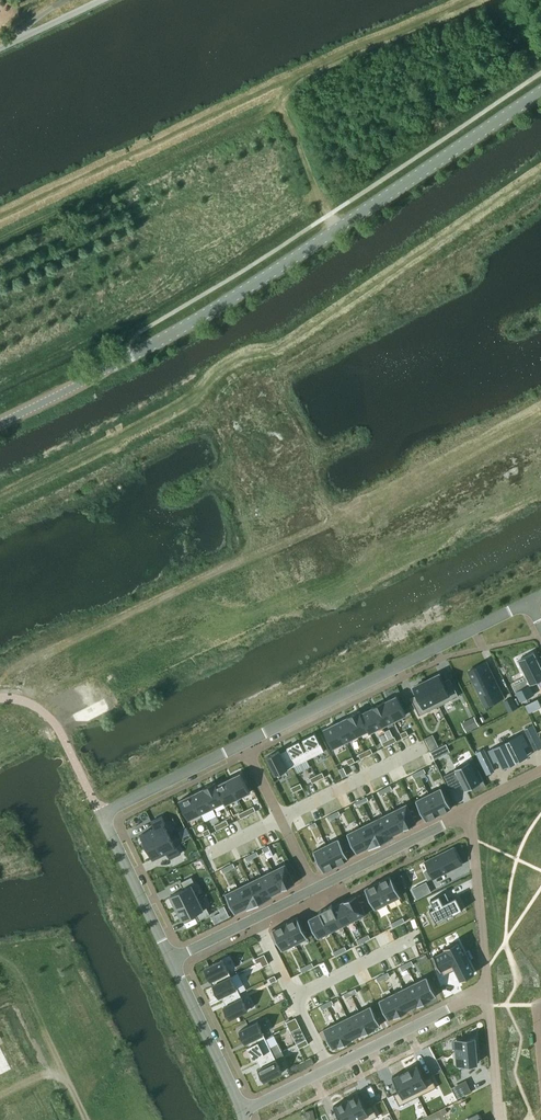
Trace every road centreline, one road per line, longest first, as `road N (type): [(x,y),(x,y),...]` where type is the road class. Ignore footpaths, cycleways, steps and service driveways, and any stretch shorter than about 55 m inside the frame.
road 1 (residential): [(529,601),(105,814),(170,960)]
road 2 (tertiary): [(0,419),(237,294),(540,89)]
road 3 (residential): [(170,960),(540,772)]
road 4 (residential): [(242,1109),(448,1007)]
road 5 (residential): [(170,960),(242,1109)]

